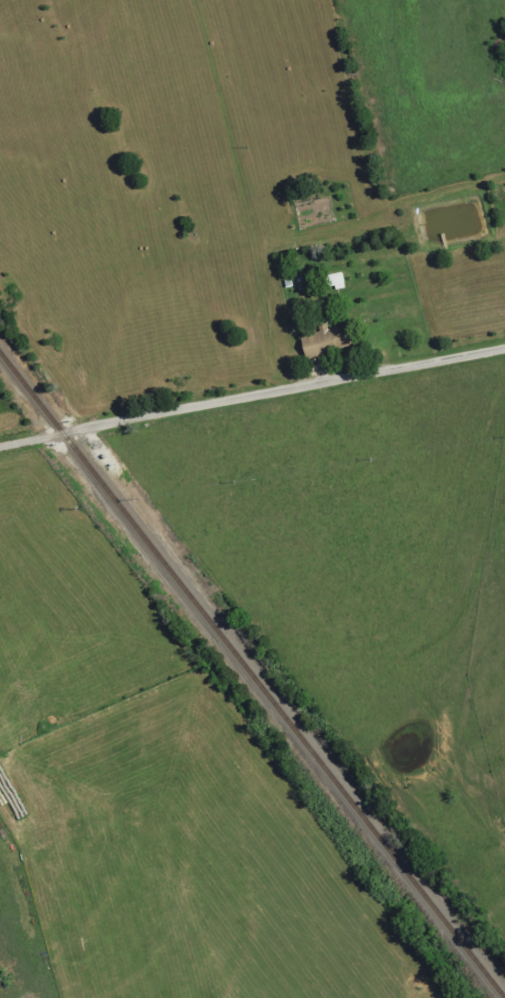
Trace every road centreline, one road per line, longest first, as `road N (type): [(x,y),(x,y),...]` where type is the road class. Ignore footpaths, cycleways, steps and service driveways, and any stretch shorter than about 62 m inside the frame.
road 1 (residential): [(504,350),(0,446)]

